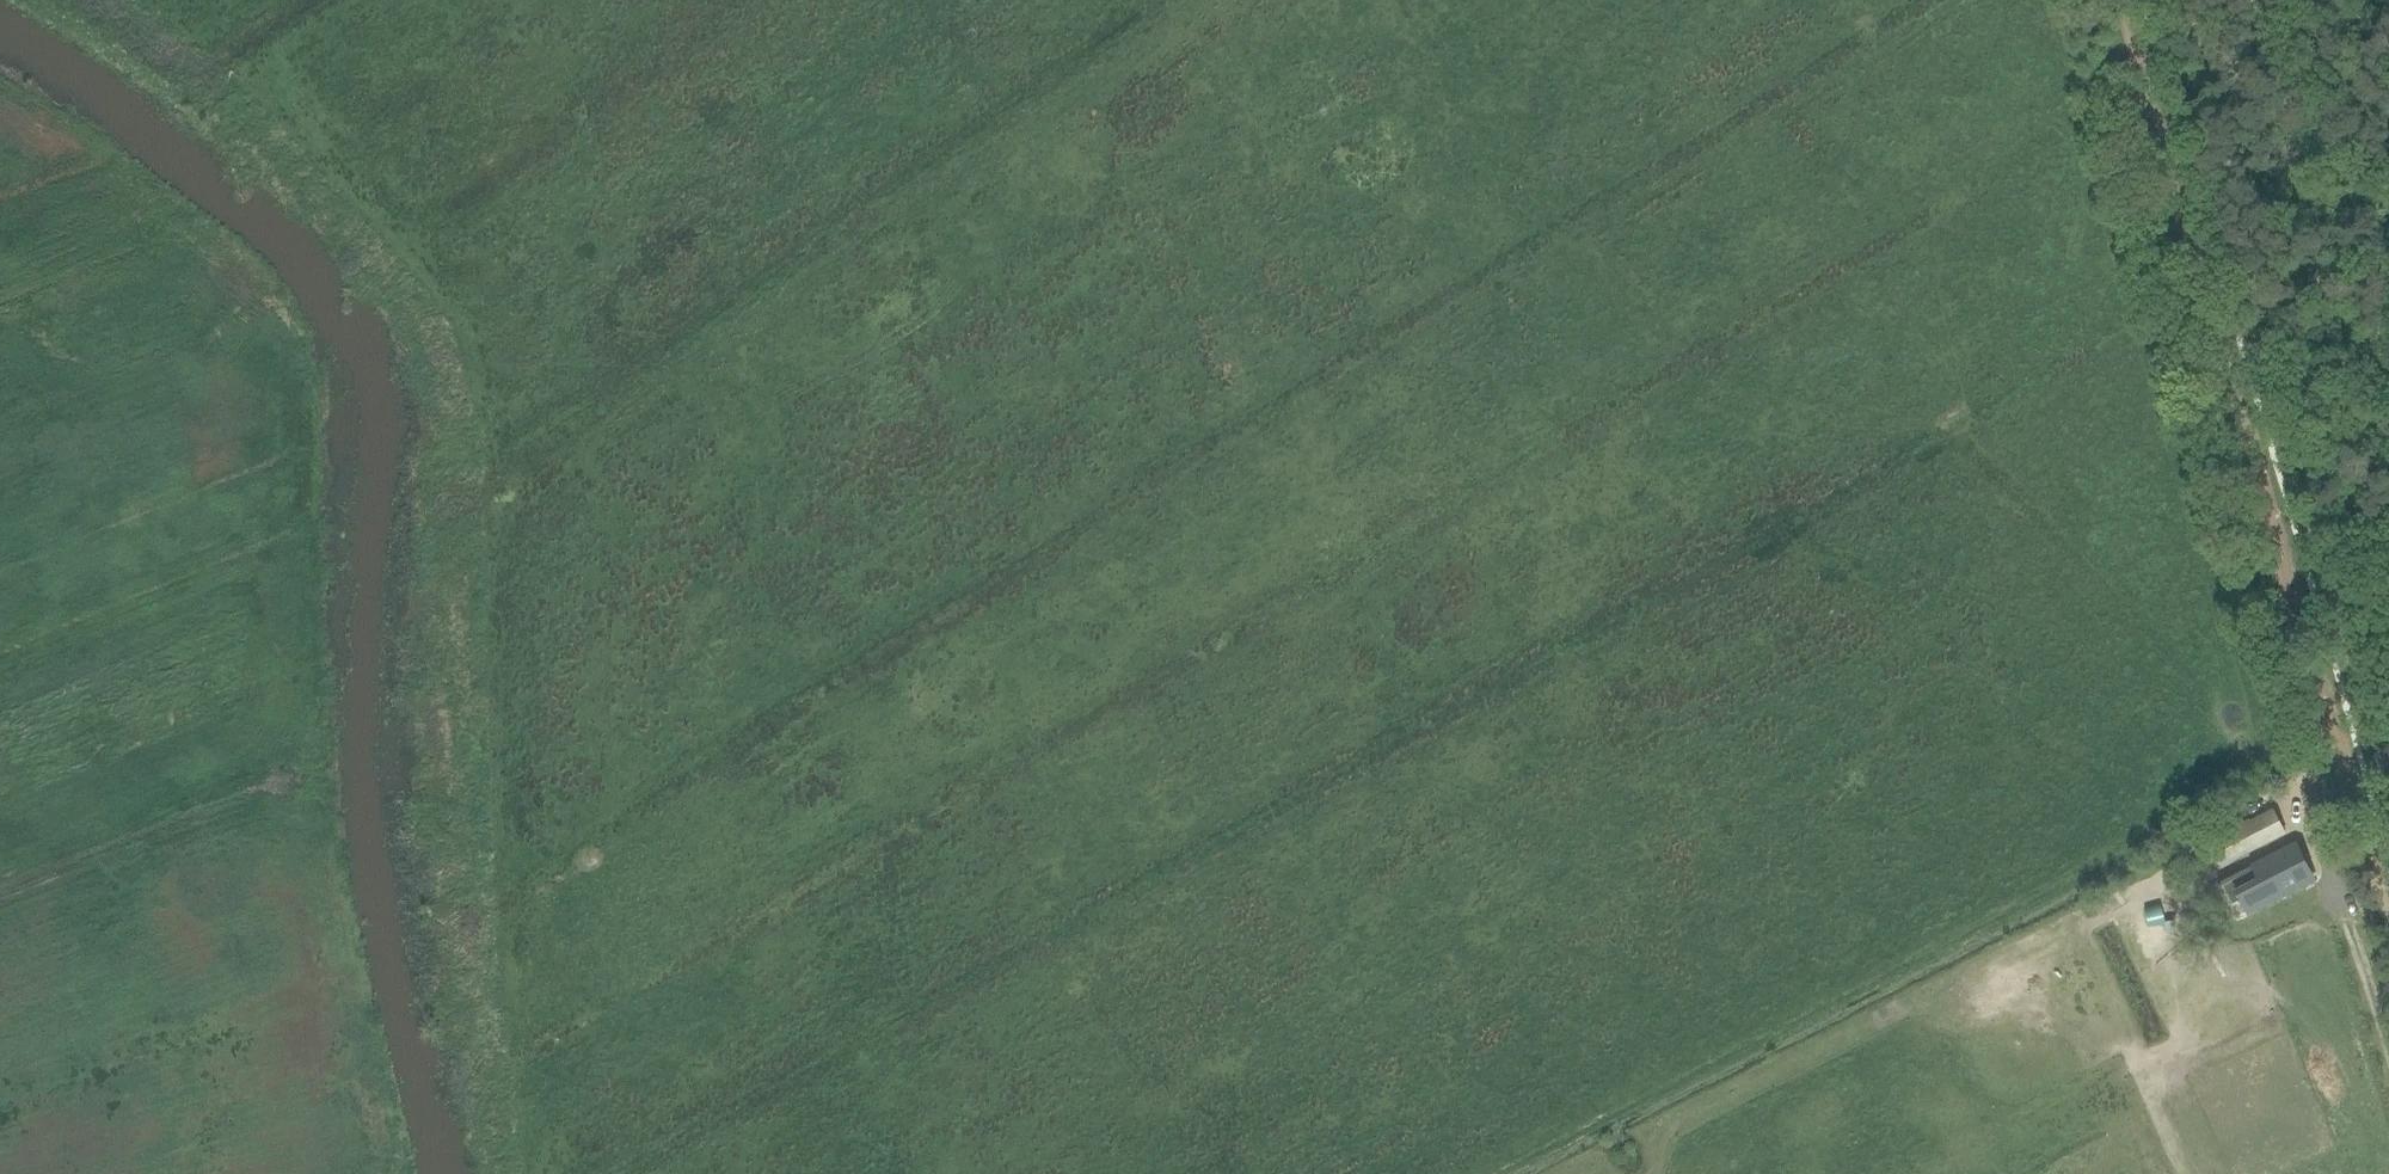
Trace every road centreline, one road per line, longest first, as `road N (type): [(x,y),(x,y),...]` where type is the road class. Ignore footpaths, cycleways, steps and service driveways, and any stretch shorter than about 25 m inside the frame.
road 1 (track): [(2388,907),(2124,0)]

